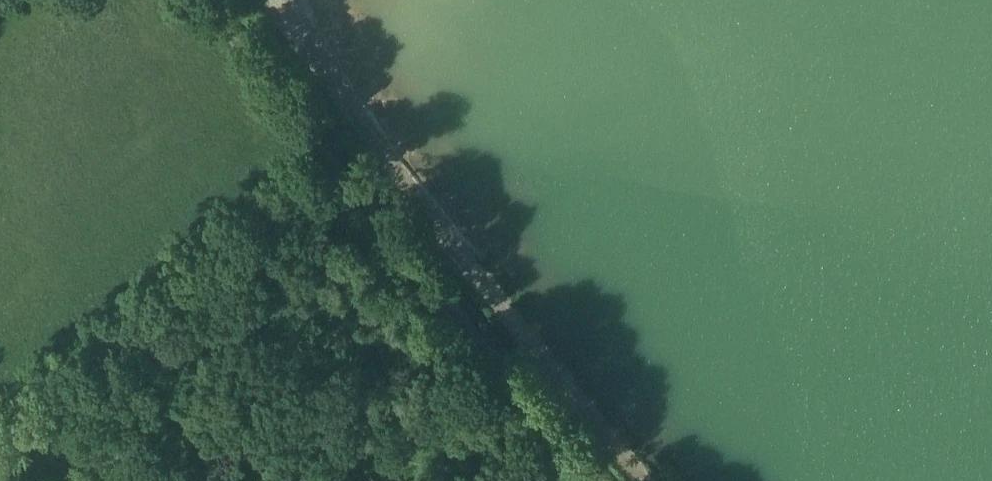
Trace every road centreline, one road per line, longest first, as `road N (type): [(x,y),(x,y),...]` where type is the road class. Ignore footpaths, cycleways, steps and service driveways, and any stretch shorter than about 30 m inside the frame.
road 1 (track): [(198,0),(604,480)]

